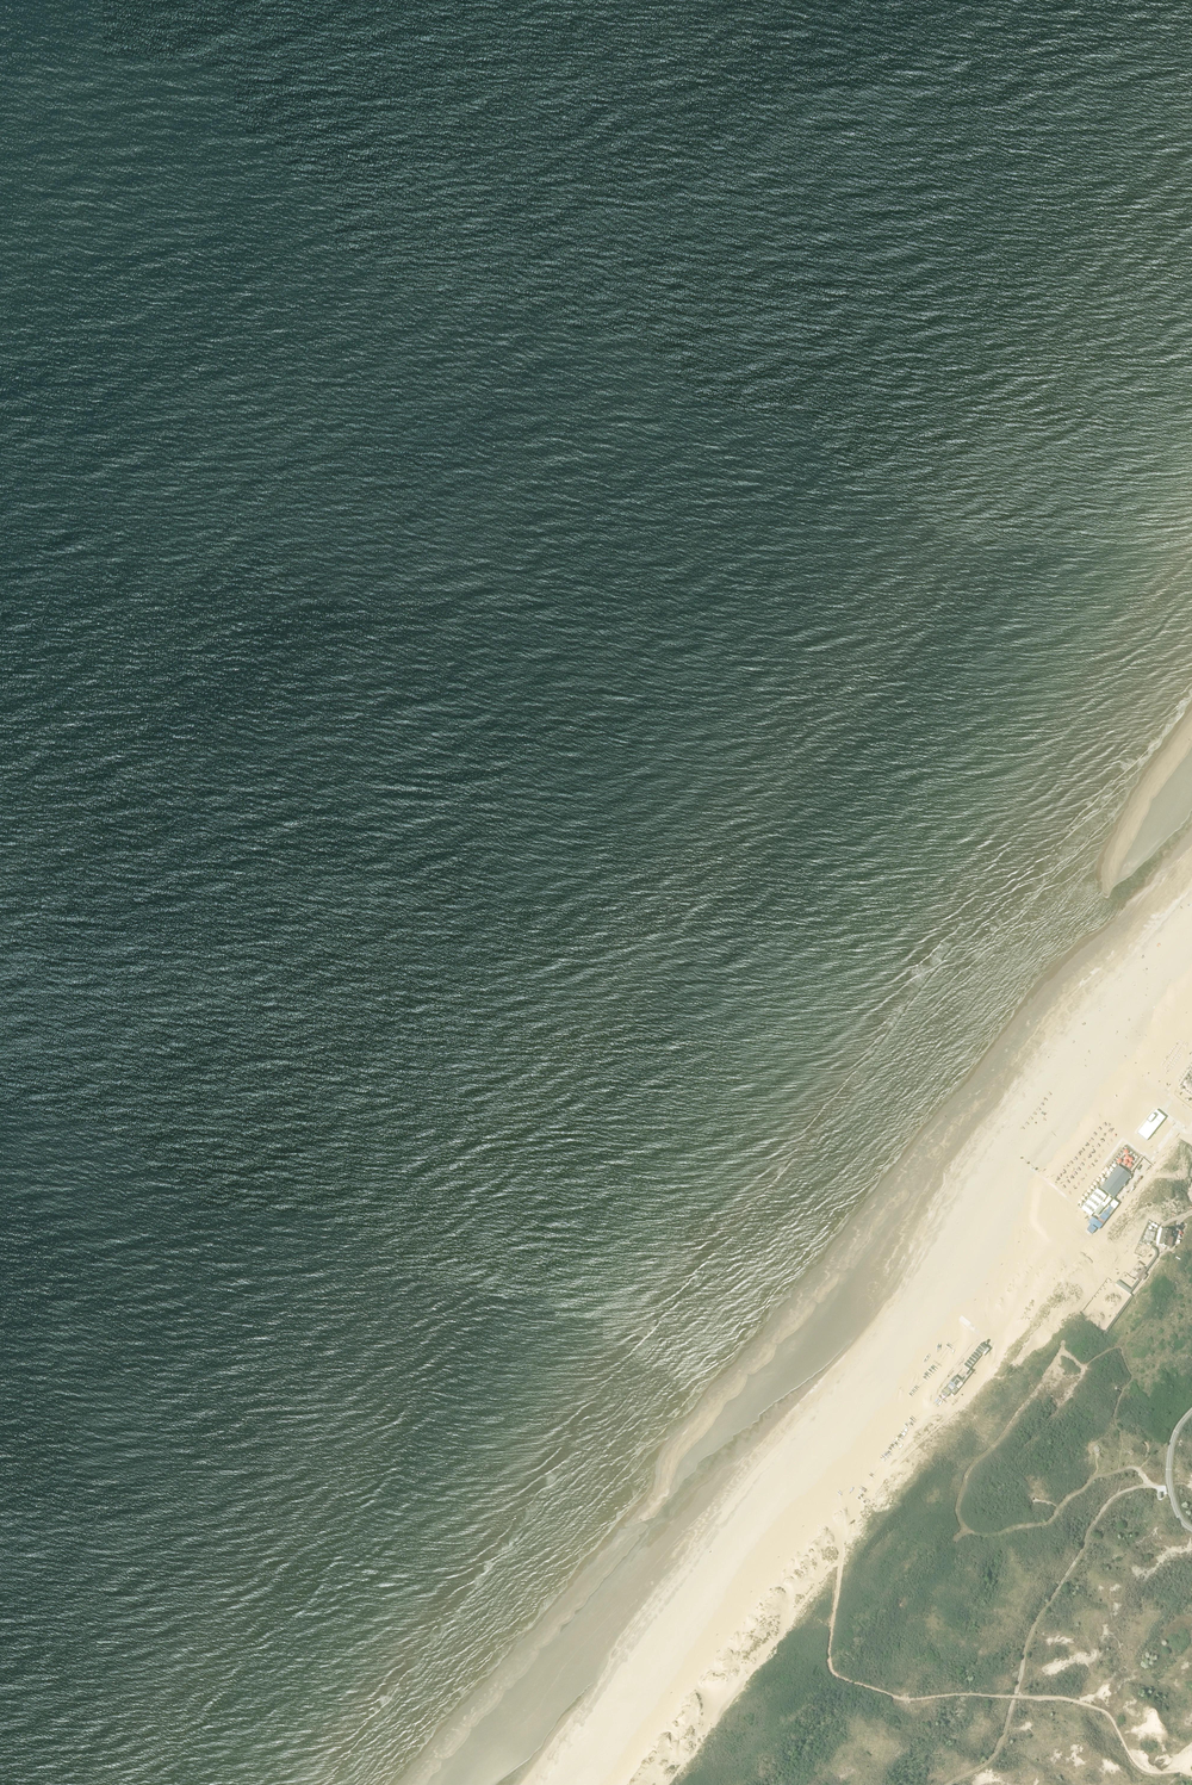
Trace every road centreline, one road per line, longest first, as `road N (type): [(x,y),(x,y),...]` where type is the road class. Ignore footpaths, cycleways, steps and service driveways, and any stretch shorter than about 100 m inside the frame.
road 1 (track): [(1146,1484),(1130,1468),(1091,1477),(1015,1468),(1013,1458),(1078,1383),(1083,1369),(1064,1353),(968,1470),(957,1512),(978,1535),(1038,1526),(1087,1485)]
road 2 (track): [(948,1784),(990,1760),(1001,1742),(1033,1628),(1095,1520),(1123,1492),(1146,1484)]

